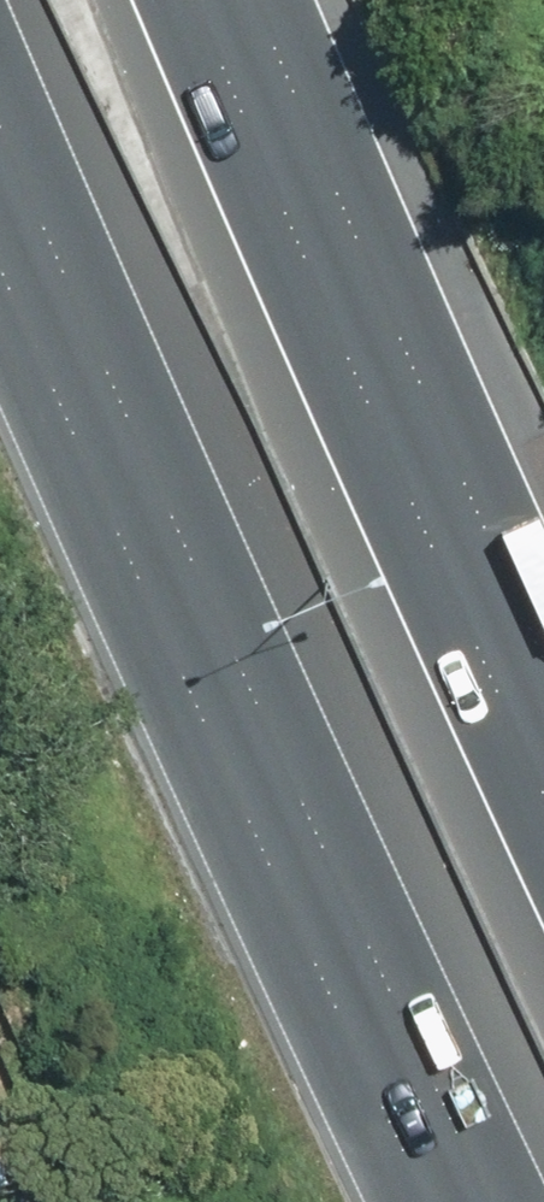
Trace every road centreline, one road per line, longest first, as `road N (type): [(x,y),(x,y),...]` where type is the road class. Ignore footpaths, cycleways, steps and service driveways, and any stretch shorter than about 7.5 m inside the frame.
road 1 (motorway): [(435,1201),(338,1014),(0,287)]
road 2 (motorway): [(196,0),(543,786)]

